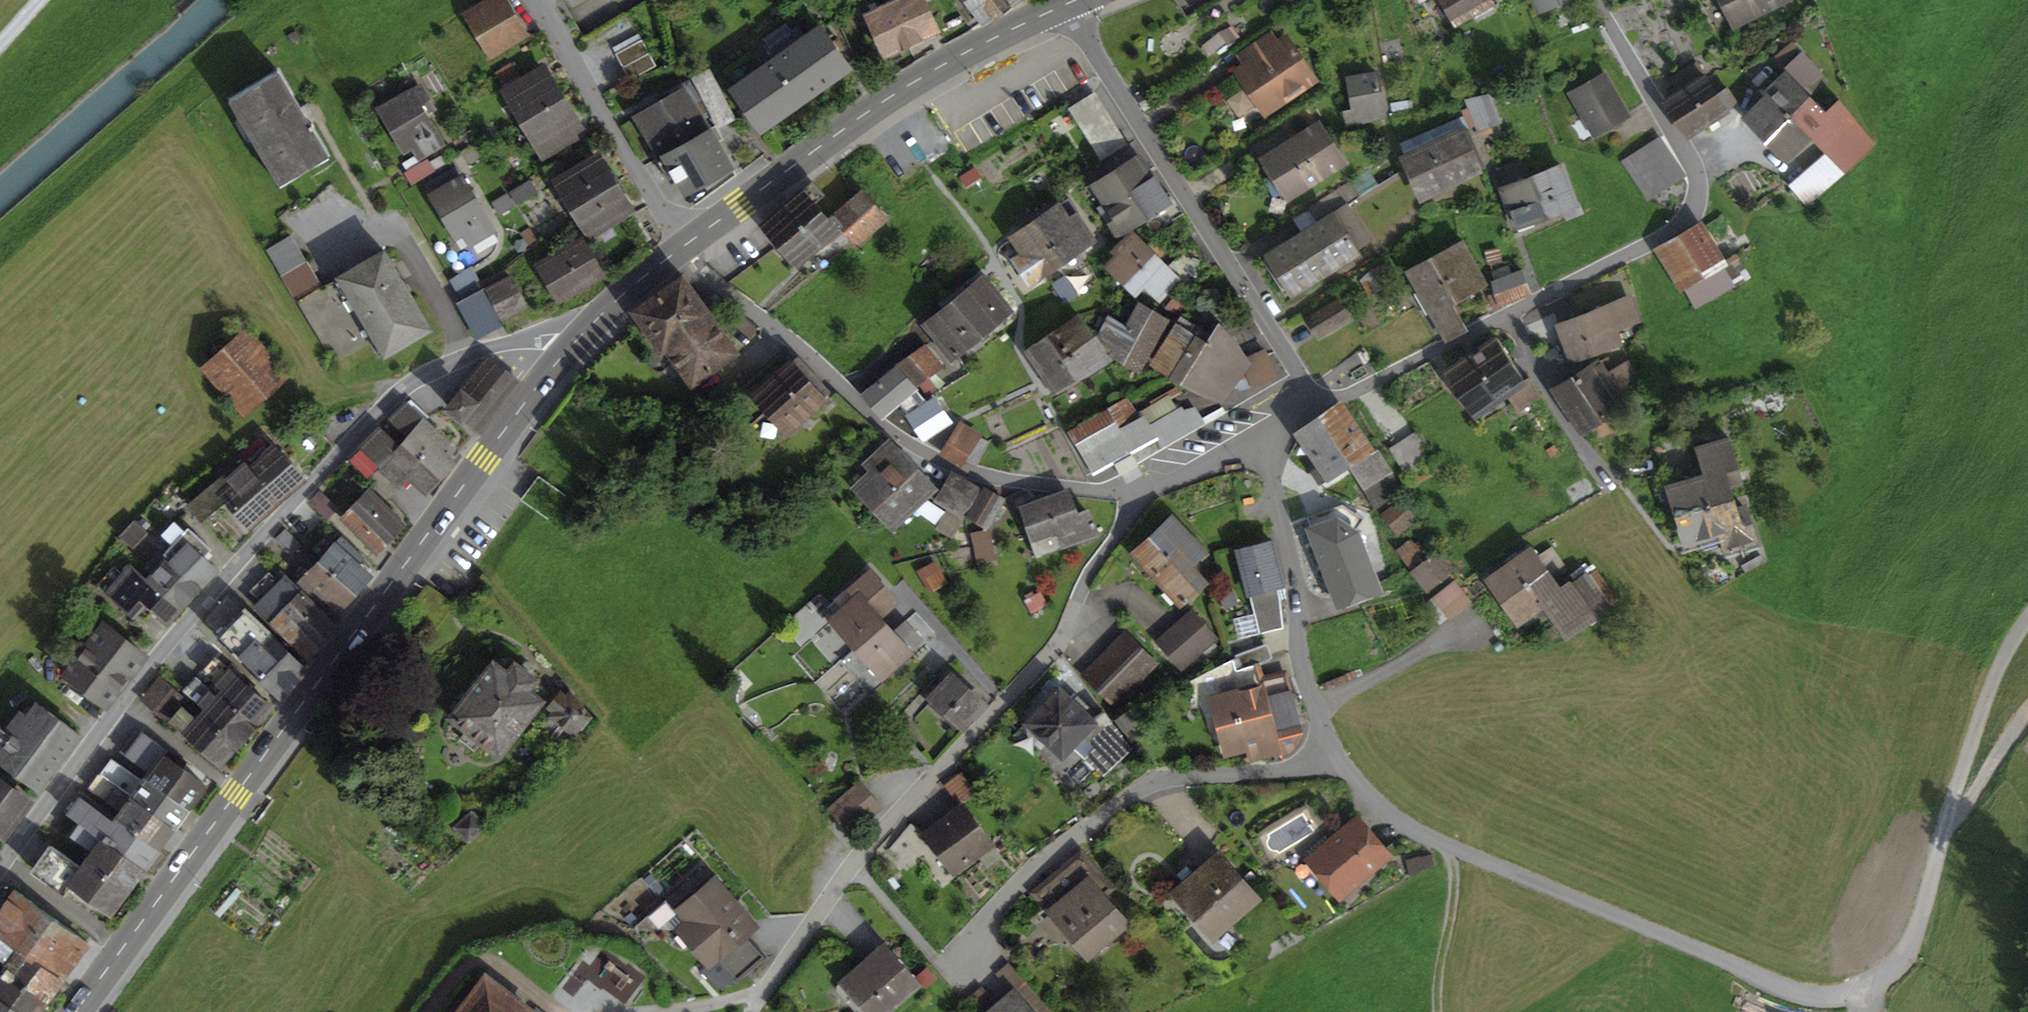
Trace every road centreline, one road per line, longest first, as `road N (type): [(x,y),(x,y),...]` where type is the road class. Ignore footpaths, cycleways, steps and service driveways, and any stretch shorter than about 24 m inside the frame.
road 1 (unclassified): [(1336,759),(1401,823),(1443,845),(1788,988),(1844,994),(1897,960),(1910,940),(1986,698),(2027,621)]
road 2 (residential): [(585,331),(488,347),(395,394),(232,568),(5,862)]
road 3 (primary): [(585,331),(122,947)]
road 4 (residential): [(1598,0),(1695,164),(1688,221),(1318,408)]
road 5 (residential): [(1336,759),(1154,780),(1029,869),(939,962),(850,867)]
road 6 (residential): [(681,249),(710,282),(786,334),(885,427),(925,453),(990,478),(1143,495)]
road 7 (residential): [(1063,3),(1318,408)]
road 8 (residential): [(1143,495),(1047,657),(850,867)]
road 9 (primary): [(1063,3),(874,107),(681,249)]
road 10 (residential): [(1263,439),(1294,578),(1304,668),(1336,759)]
road 11 (residential): [(681,249),(536,0)]
road 12 (track): [(430,371),(249,425)]
road 13 (residential): [(5,862),(122,947)]
road 14 (residential): [(850,867),(770,983)]
road 15 (residential): [(1263,439),(1143,495)]
road 16 (primary): [(681,249),(585,331)]

